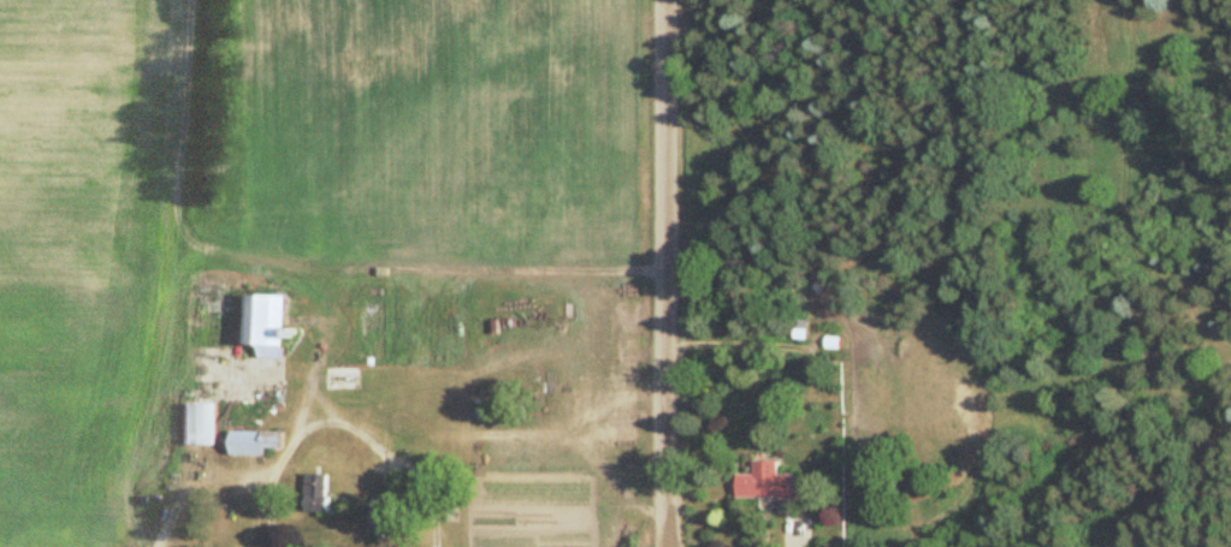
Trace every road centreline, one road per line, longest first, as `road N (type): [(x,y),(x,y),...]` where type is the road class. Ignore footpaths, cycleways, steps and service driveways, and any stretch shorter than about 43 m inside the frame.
road 1 (residential): [(667,546),(671,0)]

